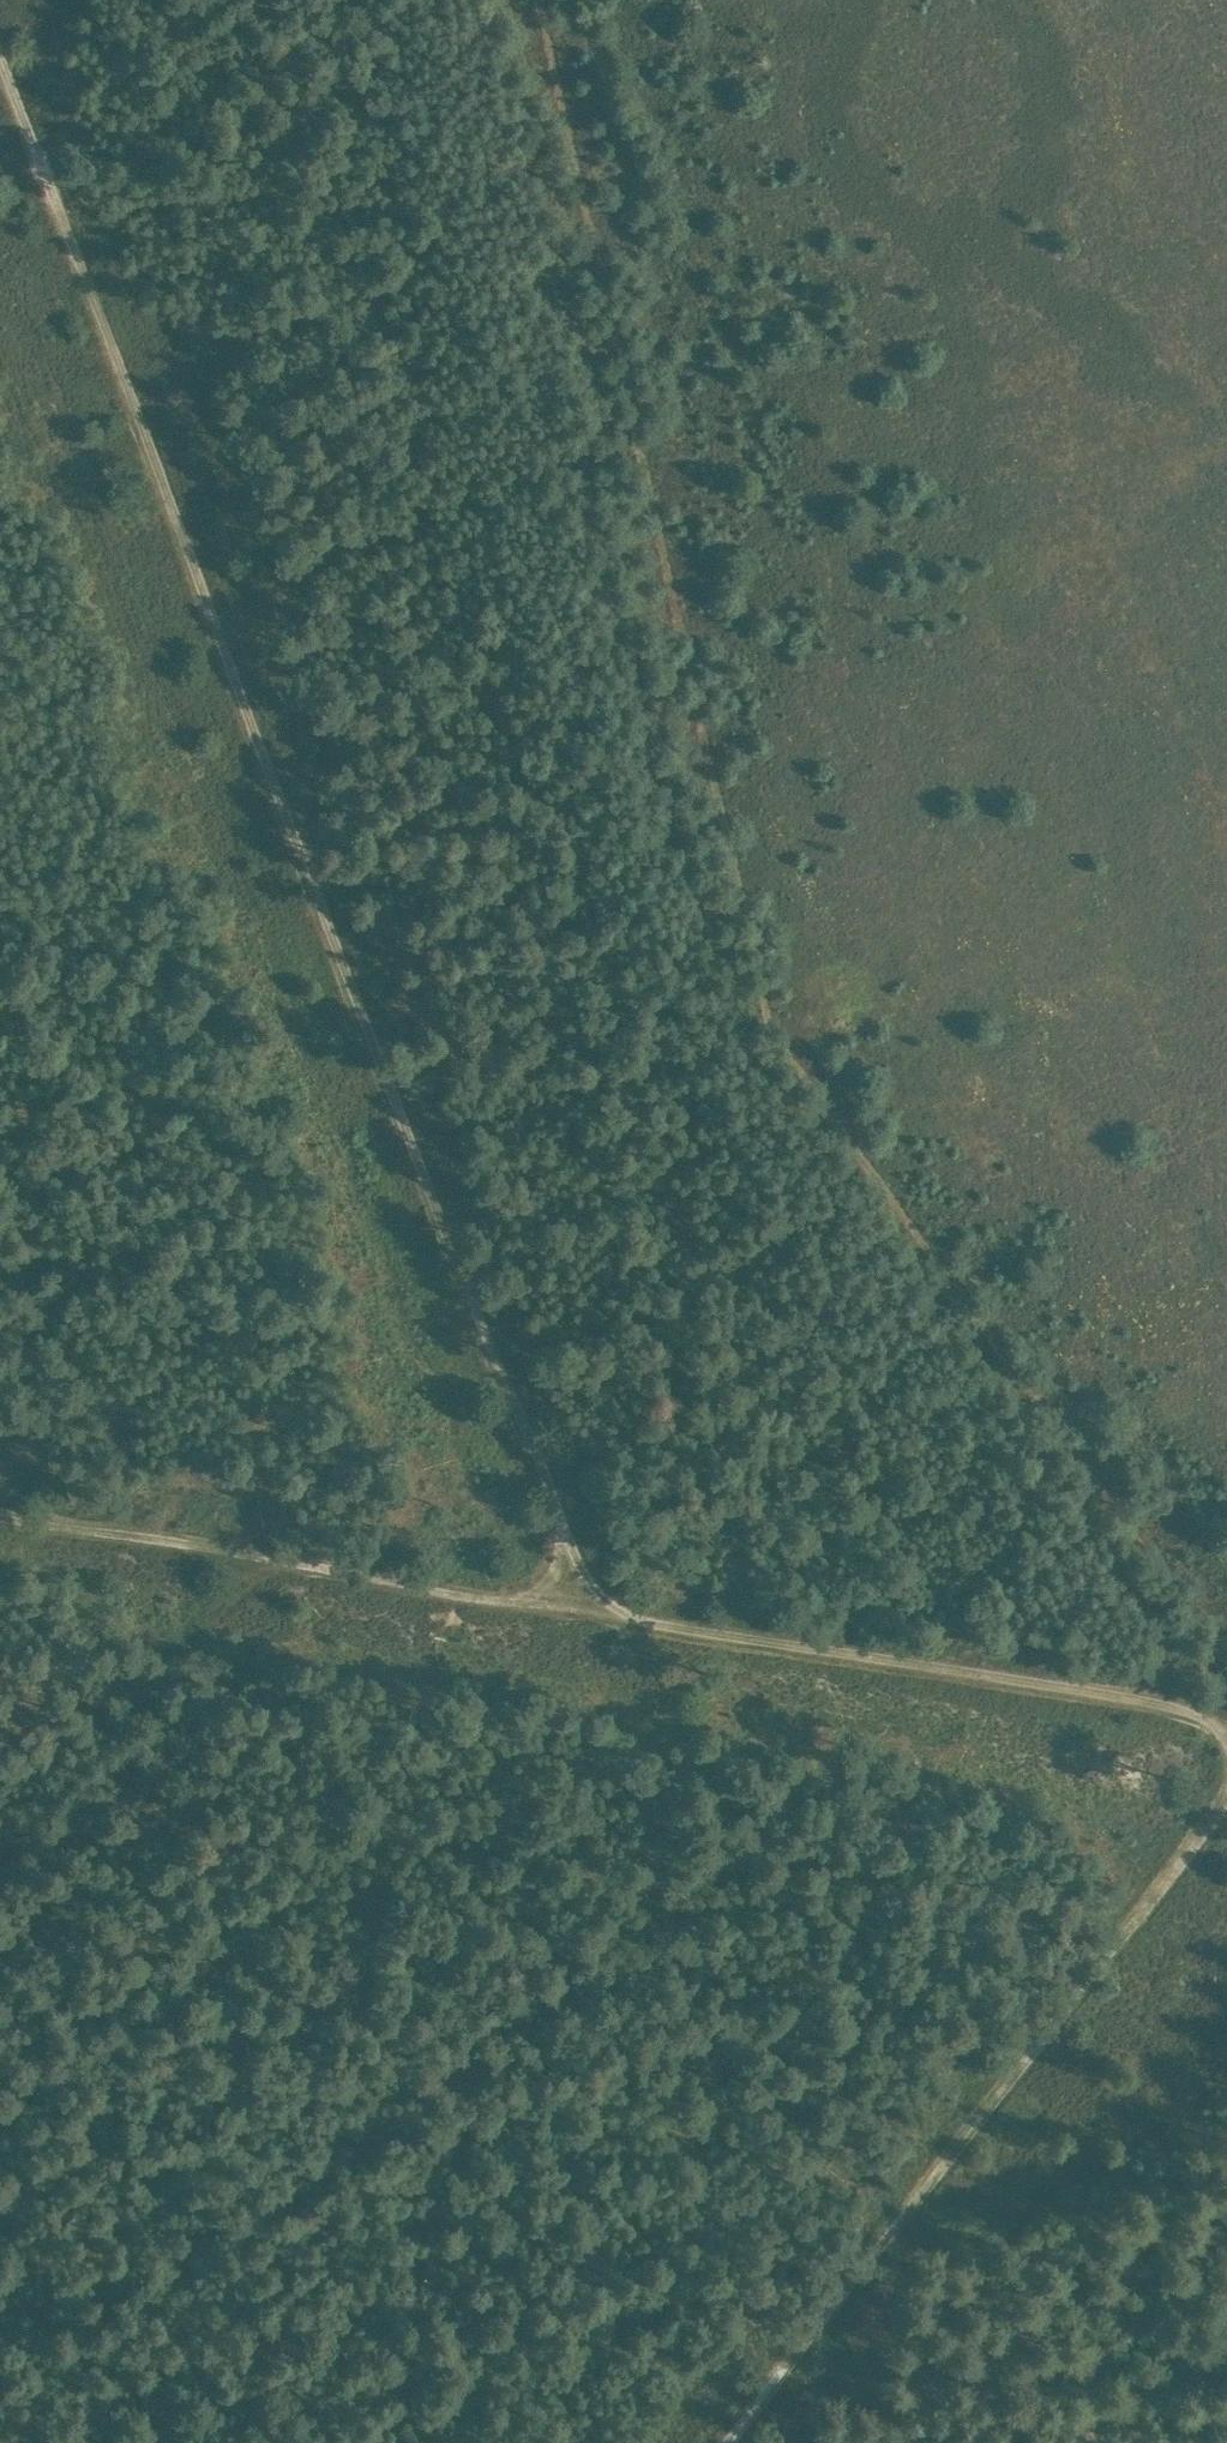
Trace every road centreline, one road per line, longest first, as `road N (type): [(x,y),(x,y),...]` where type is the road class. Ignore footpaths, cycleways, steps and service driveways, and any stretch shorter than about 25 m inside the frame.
road 1 (track): [(0,49),(405,1128),(606,1606)]
road 2 (track): [(1226,1794),(734,2442)]
road 3 (track): [(606,1606),(0,1514)]

